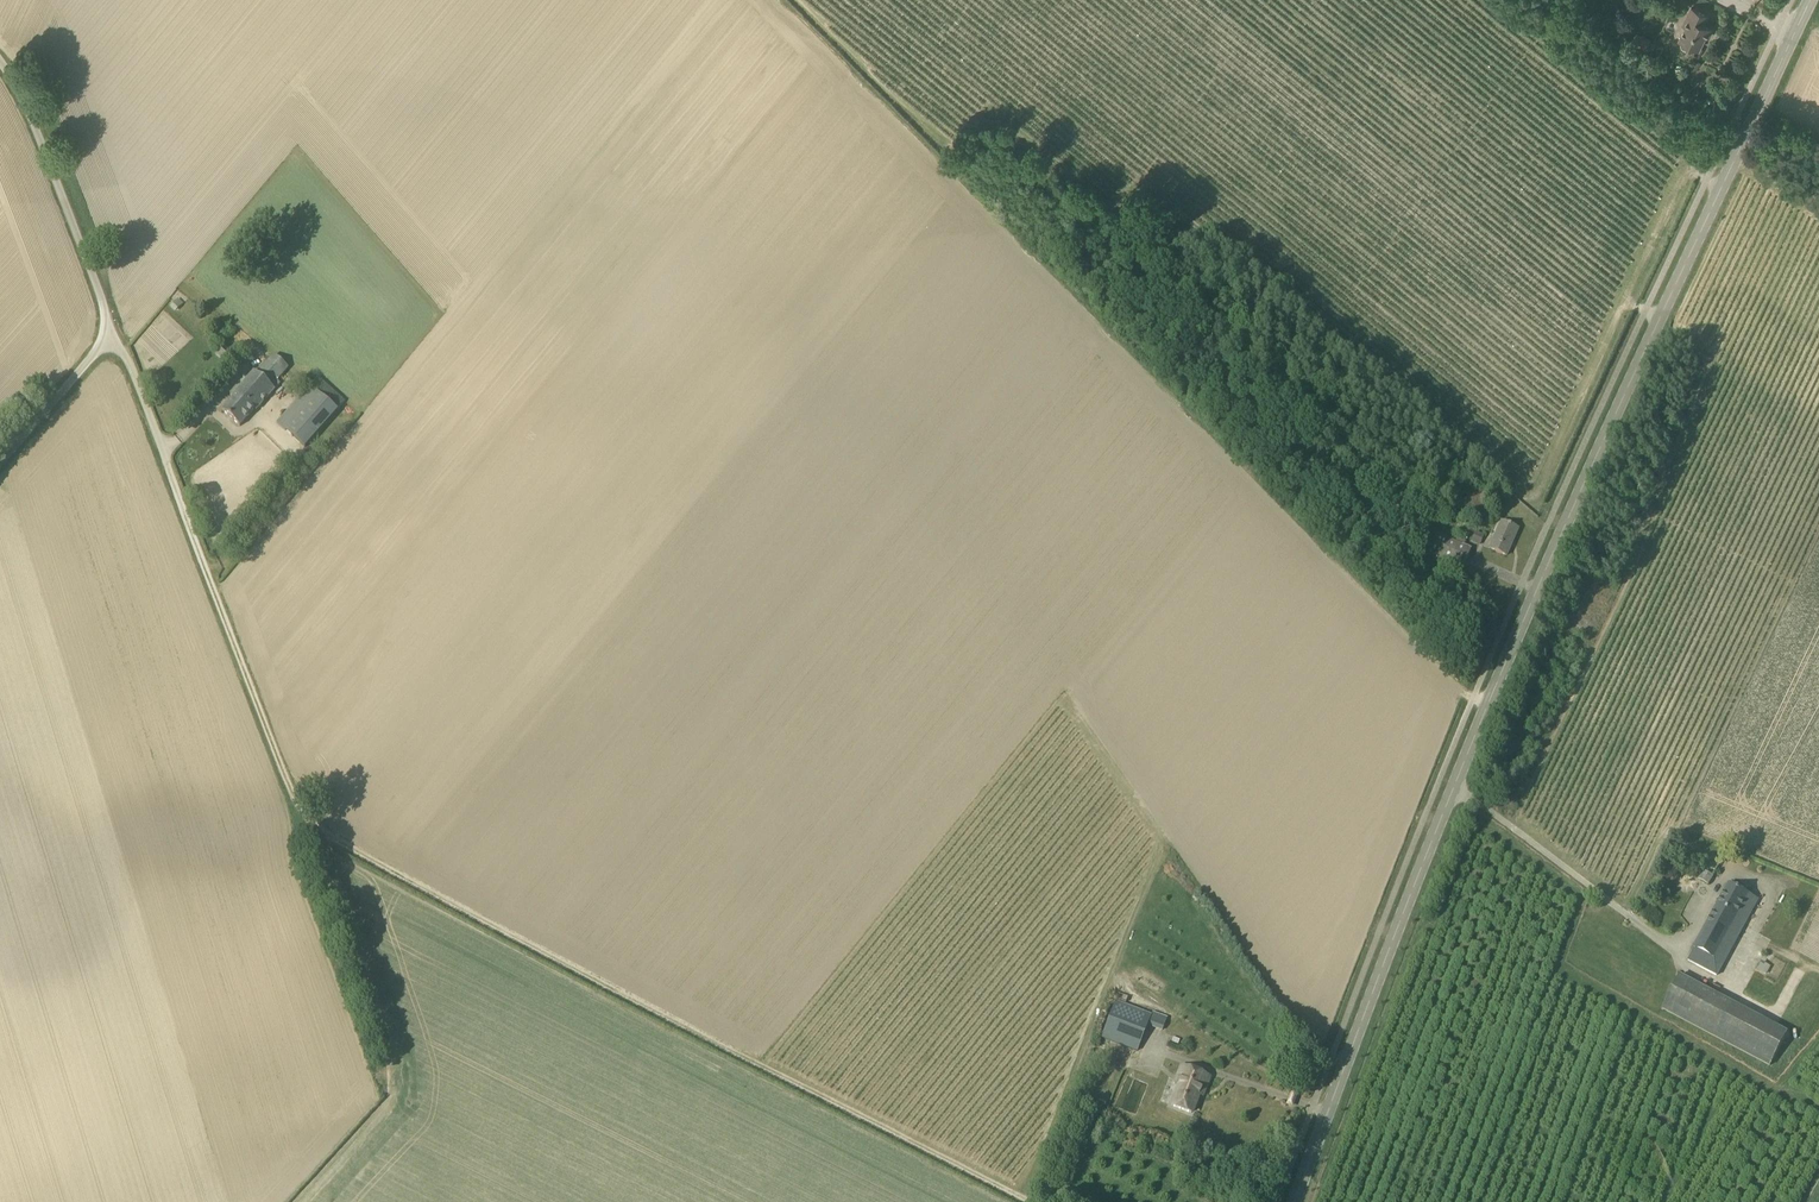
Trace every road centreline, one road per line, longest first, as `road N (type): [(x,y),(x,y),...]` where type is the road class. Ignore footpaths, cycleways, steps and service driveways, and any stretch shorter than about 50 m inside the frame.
road 1 (tertiary): [(1304,1201),(1518,653),(1816,0)]
road 2 (track): [(164,456),(285,782),(312,830),(1031,1201)]
road 3 (unclassified): [(115,335),(26,105),(0,63)]
road 4 (unclassified): [(0,465),(115,335)]
road 5 (unclassified): [(164,456),(115,335)]

